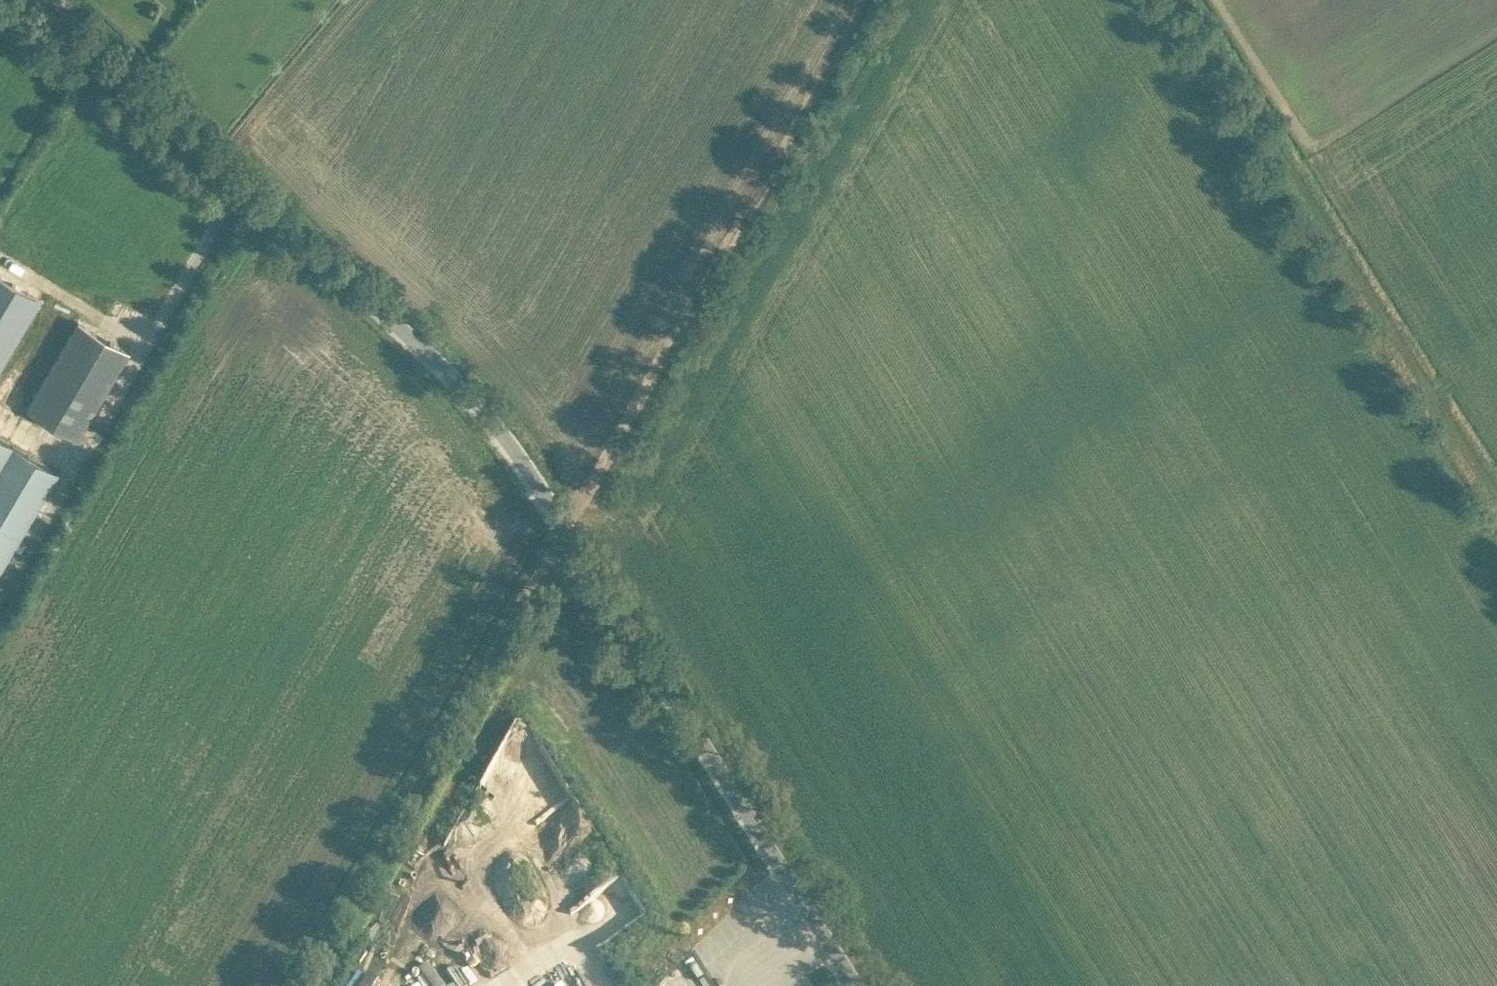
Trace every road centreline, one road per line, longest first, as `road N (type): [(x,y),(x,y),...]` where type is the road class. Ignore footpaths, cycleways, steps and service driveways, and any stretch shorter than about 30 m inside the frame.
road 1 (unclassified): [(859,985),(567,522),(467,389),(378,295),(50,0)]
road 2 (track): [(876,0),(302,985)]
road 3 (track): [(1496,496),(1183,0)]

